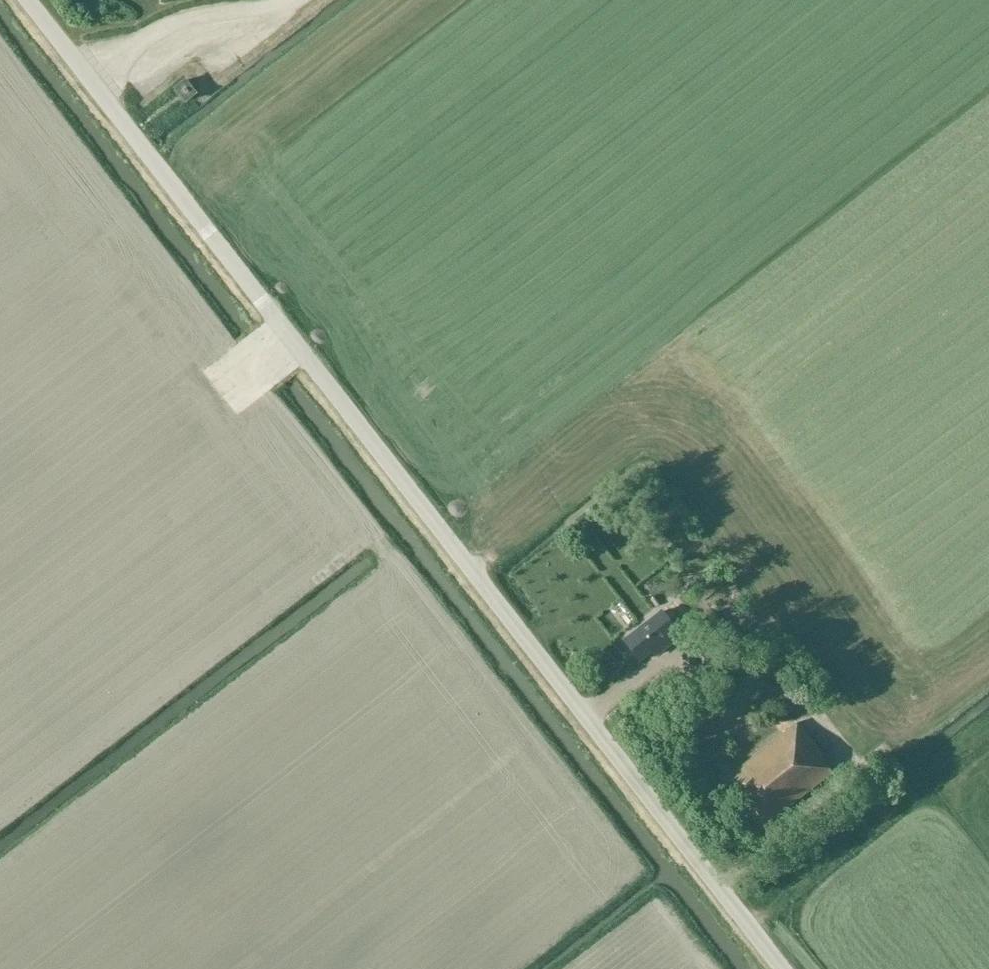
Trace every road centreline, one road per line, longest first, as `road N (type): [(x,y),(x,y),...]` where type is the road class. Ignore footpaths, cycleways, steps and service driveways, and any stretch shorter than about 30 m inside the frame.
road 1 (unclassified): [(779,968),(19,0)]

